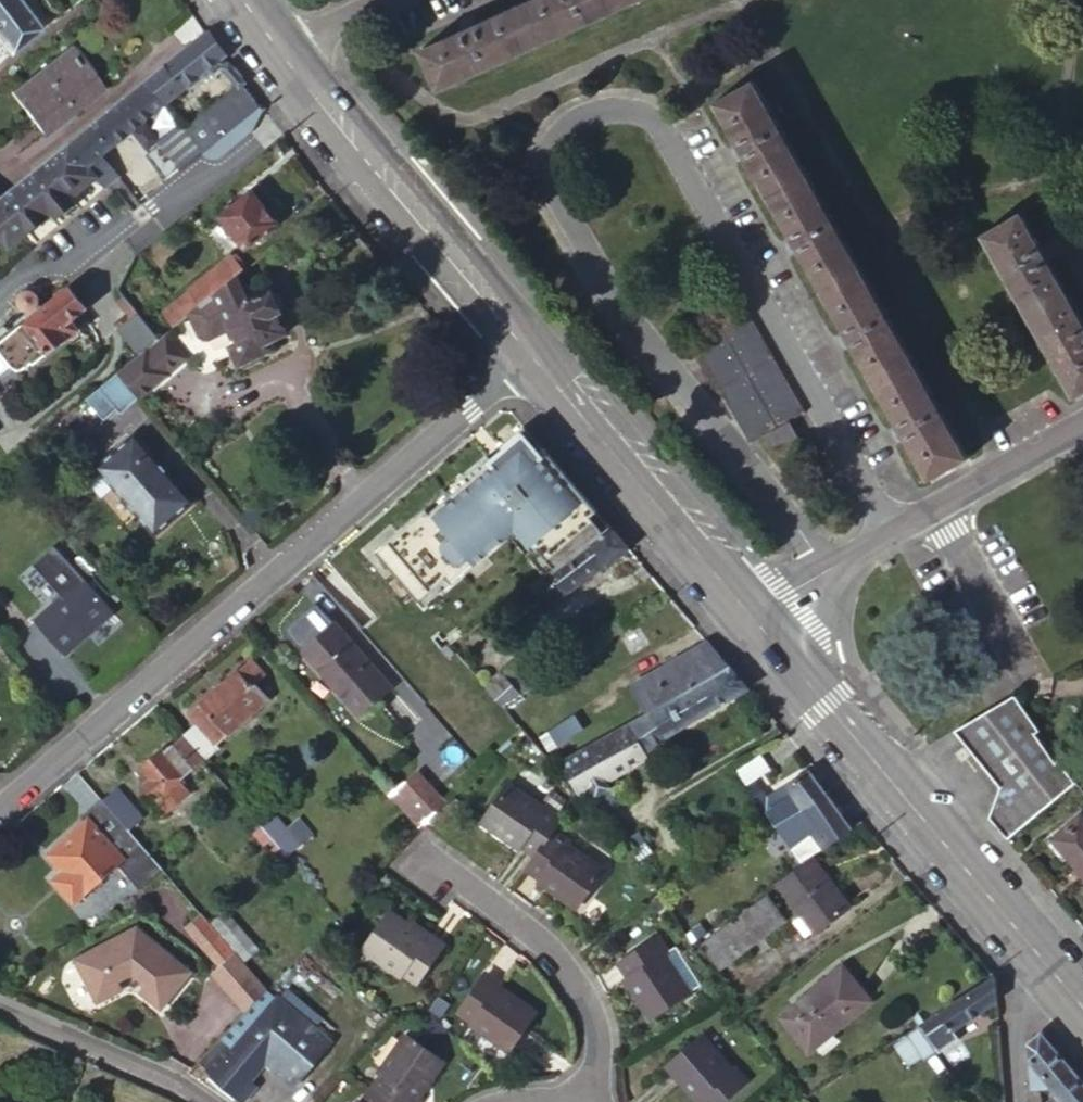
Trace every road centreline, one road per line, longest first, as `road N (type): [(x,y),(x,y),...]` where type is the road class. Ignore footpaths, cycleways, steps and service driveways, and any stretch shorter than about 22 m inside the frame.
road 1 (residential): [(889,531),(655,128),(626,106),(588,104),(562,122),(546,148),(547,184),(585,263),(827,574)]
road 2 (residential): [(532,358),(0,808)]
road 3 (primary): [(756,621),(1046,966)]
road 4 (primary): [(281,53),(532,358)]
road 5 (primary): [(532,358),(756,621)]
road 6 (residential): [(582,1101),(600,1051),(585,1002),(529,934),(440,868)]
road 7 (residential): [(0,1006),(205,1101)]
road 8 (residential): [(1082,423),(889,531)]
road 9 (residential): [(1046,966),(1016,1019),(1022,1101)]
road 10 (residential): [(397,0),(281,53)]

